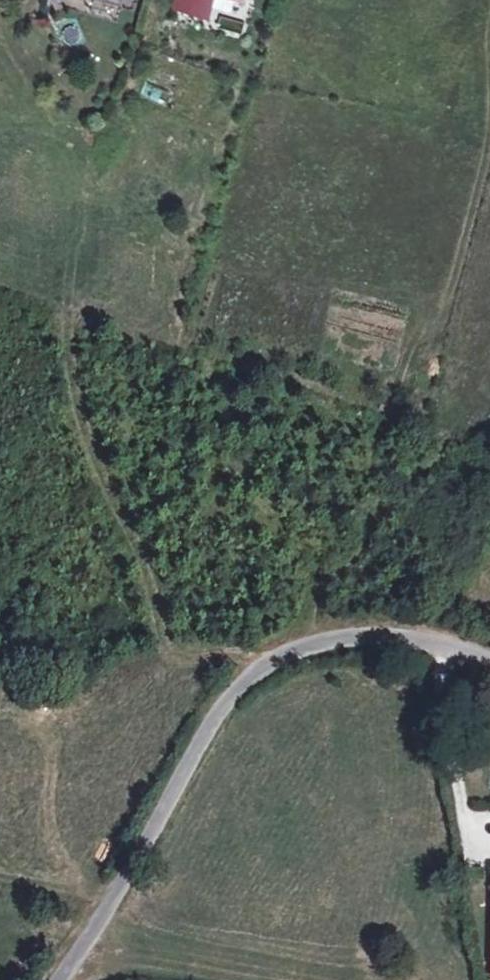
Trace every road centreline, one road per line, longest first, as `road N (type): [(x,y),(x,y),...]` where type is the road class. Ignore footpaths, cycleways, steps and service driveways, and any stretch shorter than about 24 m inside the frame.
road 1 (unclassified): [(489,666),(395,638),(364,638),(291,651),(256,669),(189,761),(66,979)]

